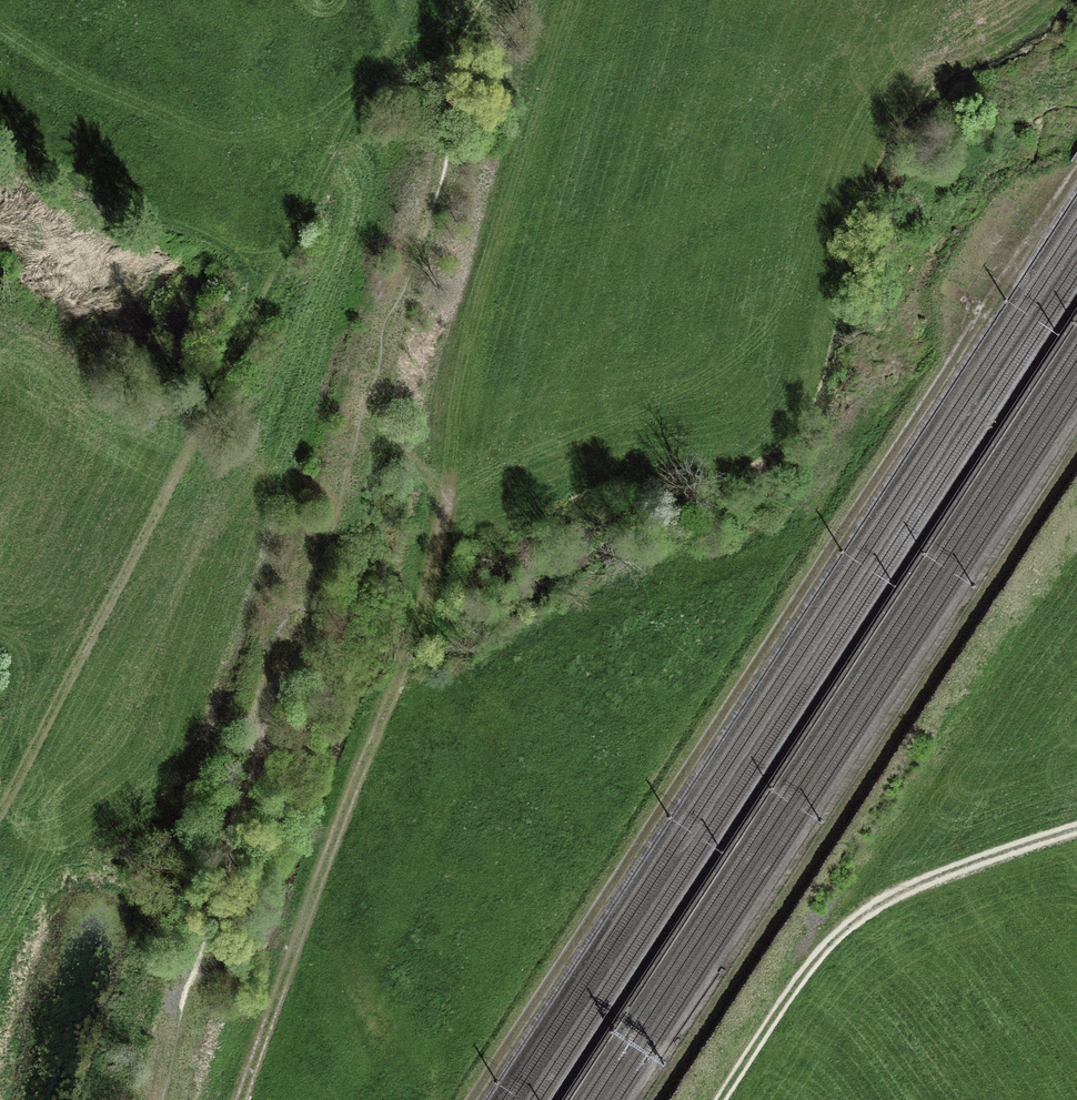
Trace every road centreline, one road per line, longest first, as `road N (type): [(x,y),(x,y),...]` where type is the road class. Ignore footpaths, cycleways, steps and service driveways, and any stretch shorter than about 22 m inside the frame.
road 1 (track): [(583,0),(417,654),(248,1099)]
road 2 (track): [(1076,172),(472,1099)]
road 3 (track): [(0,813),(164,513),(262,297),(422,0)]
road 4 (track): [(1076,838),(912,894),(866,919),(819,965),(728,1099)]
road 5 (track): [(262,297),(197,248),(0,141)]

